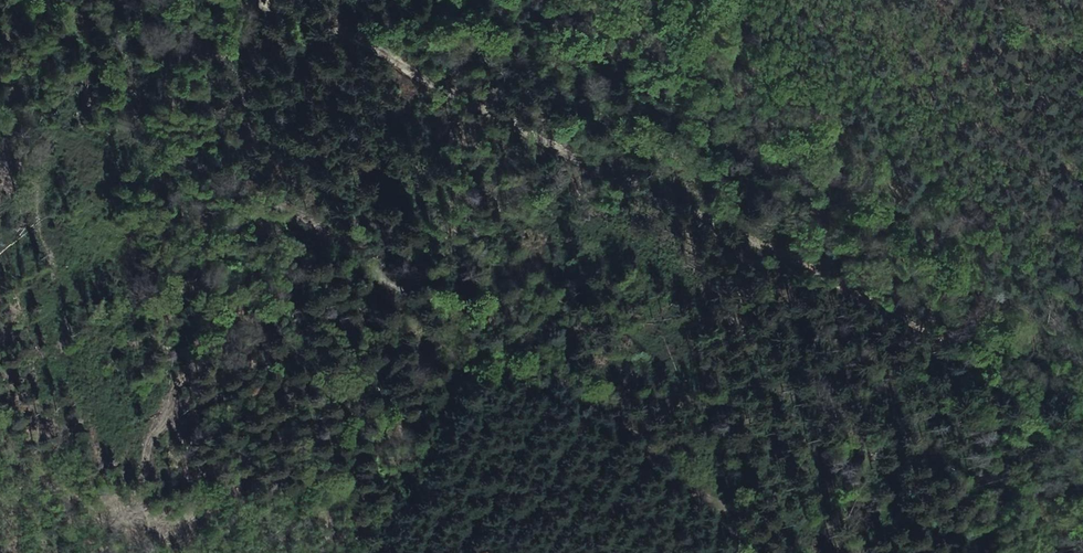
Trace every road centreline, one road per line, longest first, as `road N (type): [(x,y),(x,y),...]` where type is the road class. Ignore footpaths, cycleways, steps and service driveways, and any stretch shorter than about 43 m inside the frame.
road 1 (track): [(805,552),(376,253),(206,162),(58,0)]
road 2 (track): [(294,0),(677,205),(1030,378)]

